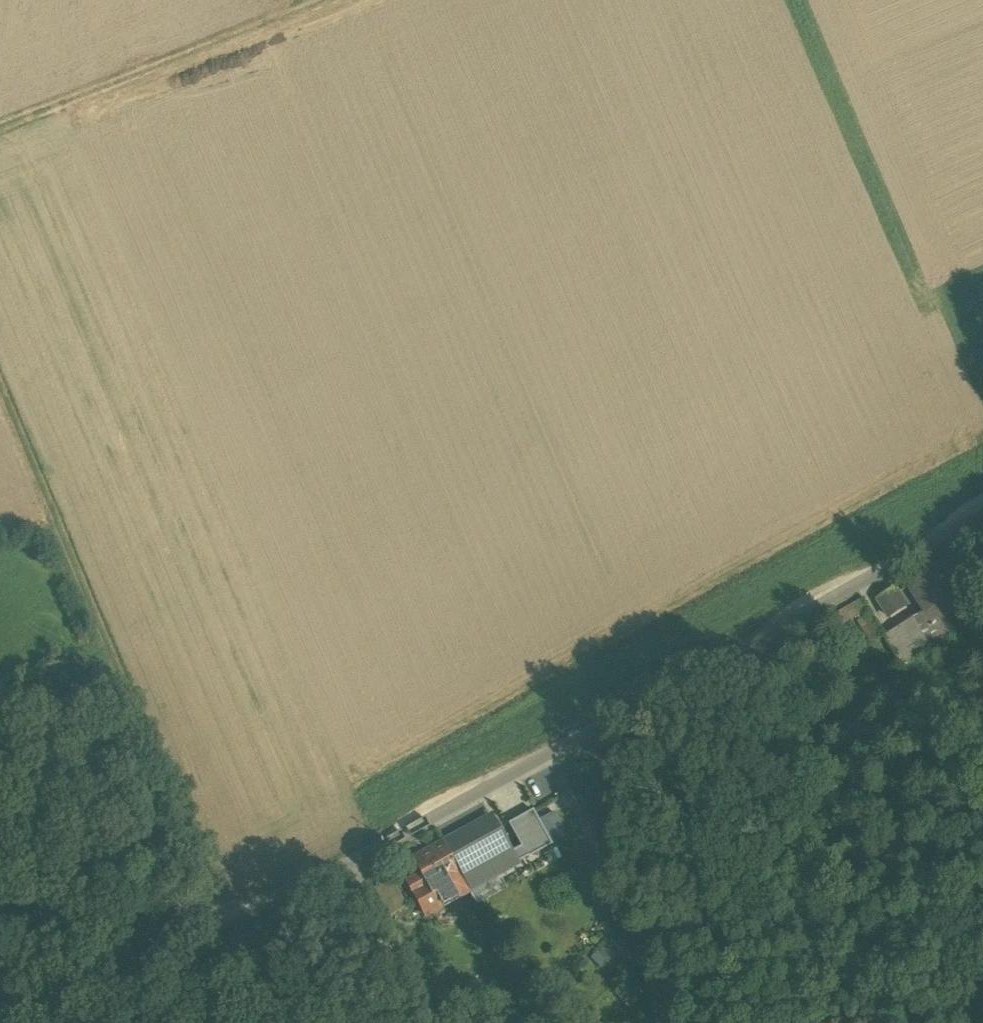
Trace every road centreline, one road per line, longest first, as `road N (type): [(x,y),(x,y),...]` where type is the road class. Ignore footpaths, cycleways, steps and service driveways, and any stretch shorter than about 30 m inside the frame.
road 1 (unclassified): [(982,521),(429,822),(223,927),(8,1022)]
road 2 (track): [(0,385),(223,927)]
road 3 (track): [(0,128),(324,0)]

